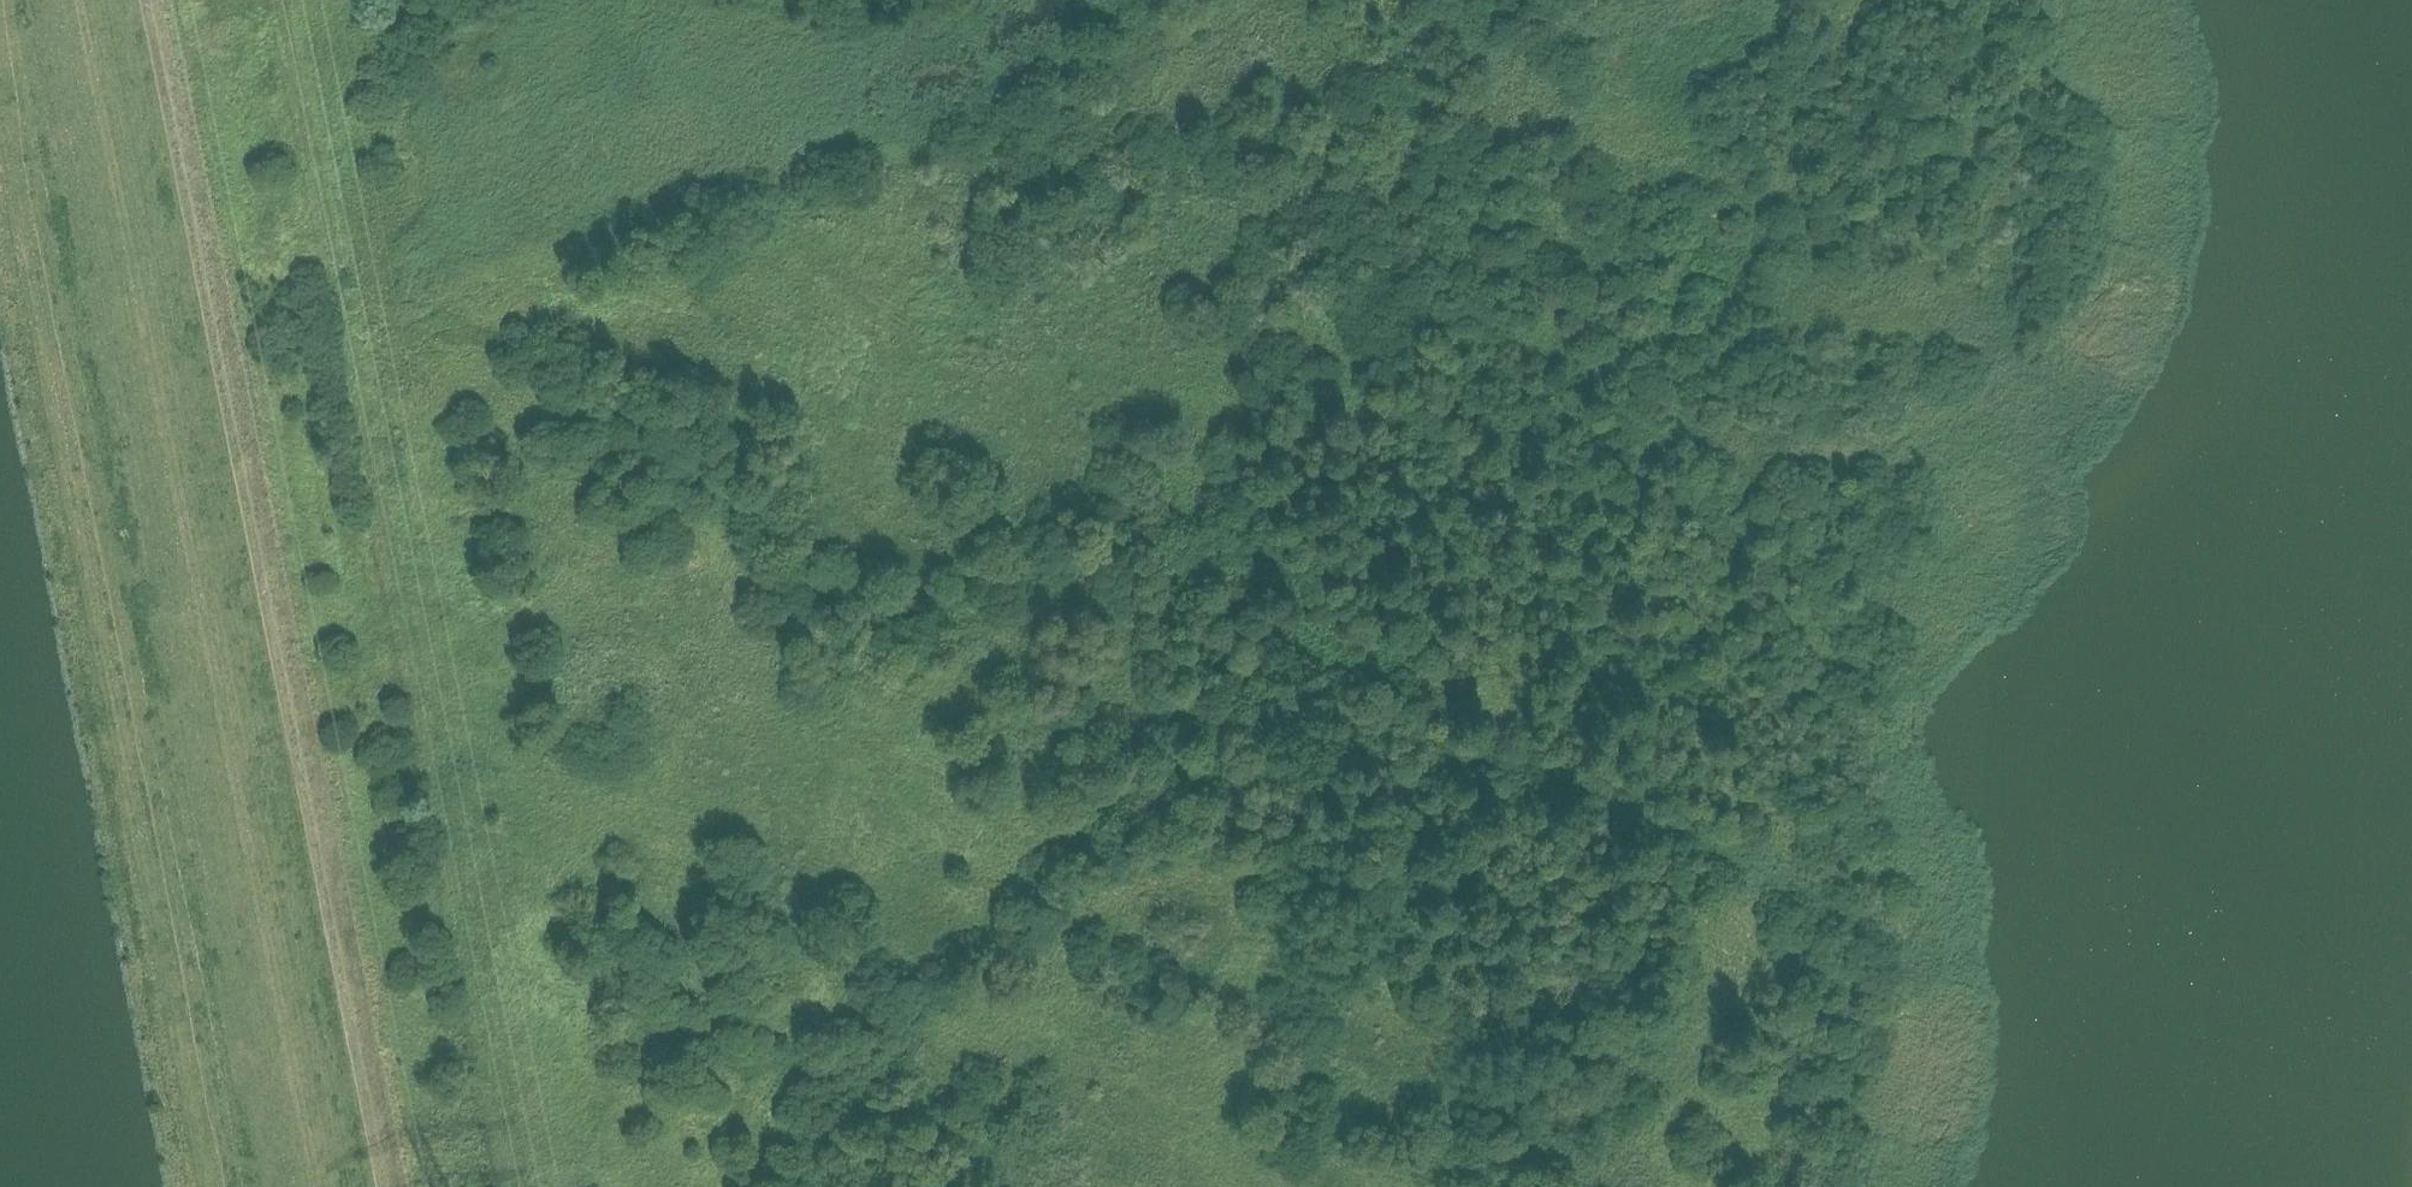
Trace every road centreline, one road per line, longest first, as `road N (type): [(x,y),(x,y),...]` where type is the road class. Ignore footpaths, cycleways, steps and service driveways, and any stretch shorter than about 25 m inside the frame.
road 1 (track): [(517,1186),(281,0)]

